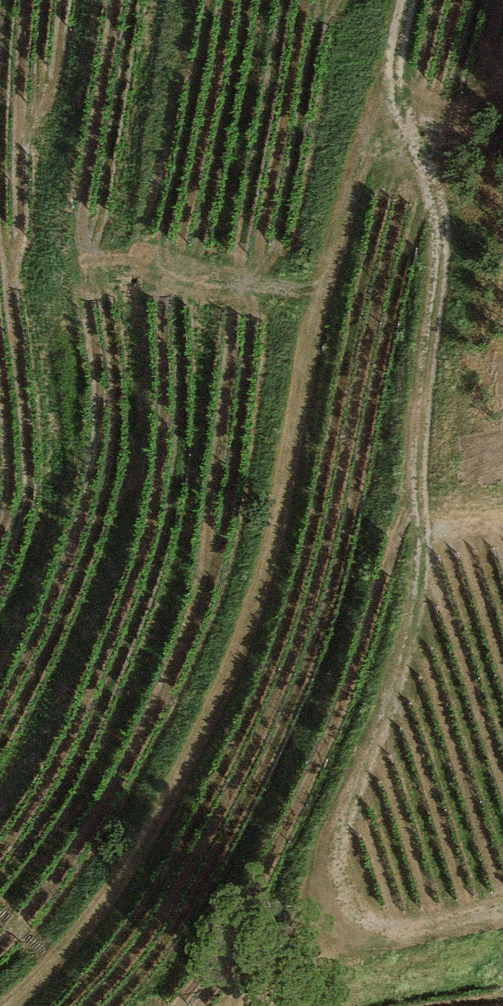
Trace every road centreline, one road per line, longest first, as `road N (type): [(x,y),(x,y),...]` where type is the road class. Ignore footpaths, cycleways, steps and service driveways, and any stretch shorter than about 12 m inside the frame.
road 1 (track): [(502,930),(320,952),(291,929),(280,888),(380,733),(418,561),(408,483),(446,265),(433,166),(380,87)]
road 2 (track): [(30,1005),(58,986),(188,768),(263,579),(380,87)]

